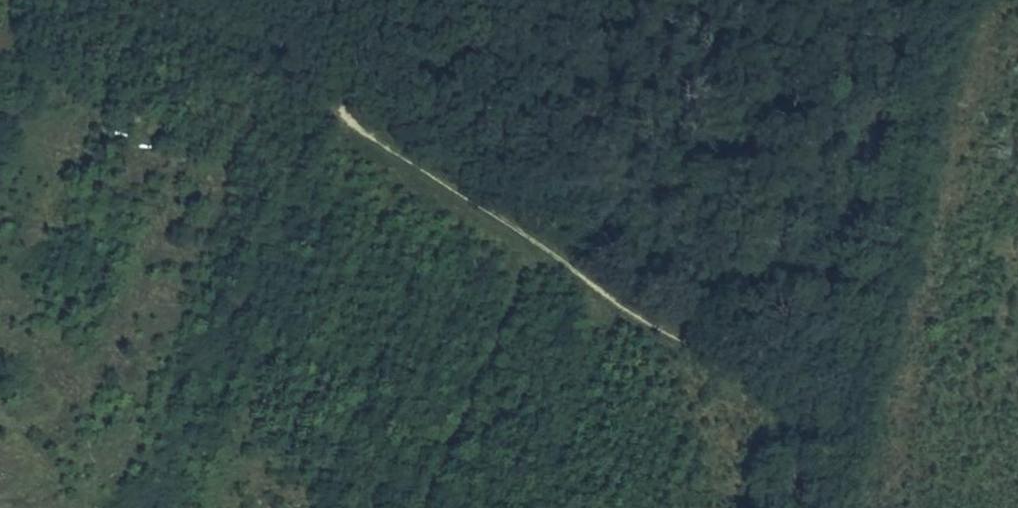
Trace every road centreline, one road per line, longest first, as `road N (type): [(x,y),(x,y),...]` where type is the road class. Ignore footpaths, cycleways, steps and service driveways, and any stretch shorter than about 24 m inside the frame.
road 1 (track): [(905,0),(810,360),(788,507)]

